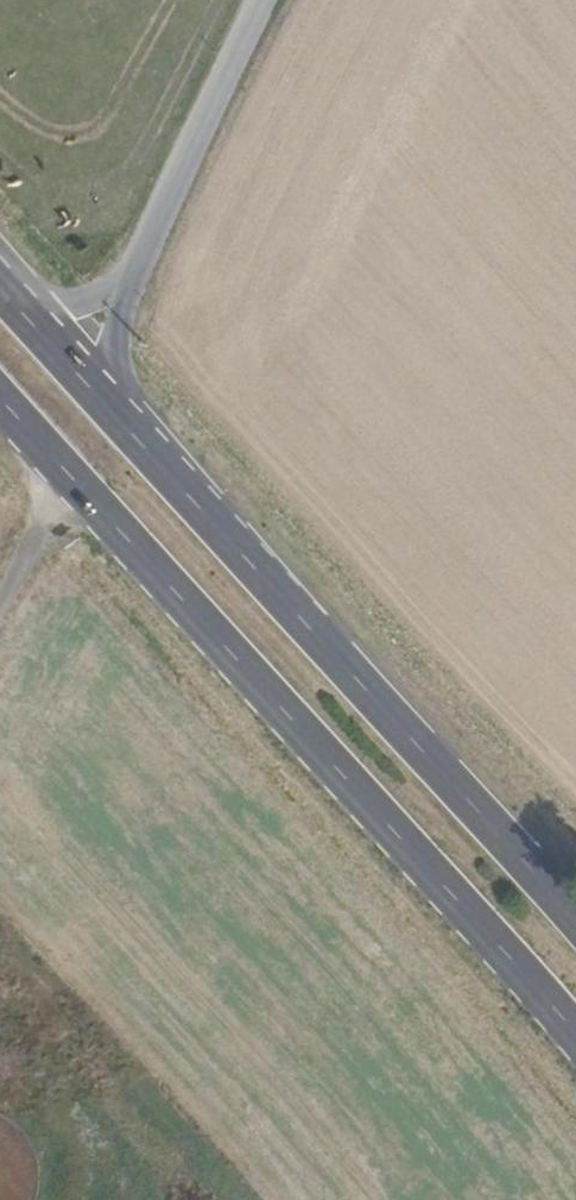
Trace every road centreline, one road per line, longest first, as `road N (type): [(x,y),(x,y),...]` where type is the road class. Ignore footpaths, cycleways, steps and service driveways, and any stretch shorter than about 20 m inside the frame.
road 1 (primary): [(0,397),(575,1032)]
road 2 (primary): [(575,918),(119,416)]
road 3 (unclassified): [(264,0),(121,296)]
road 4 (primary): [(119,416),(11,297)]
road 5 (track): [(0,603),(67,470)]
road 6 (unclassified): [(119,416),(114,334),(121,296)]

